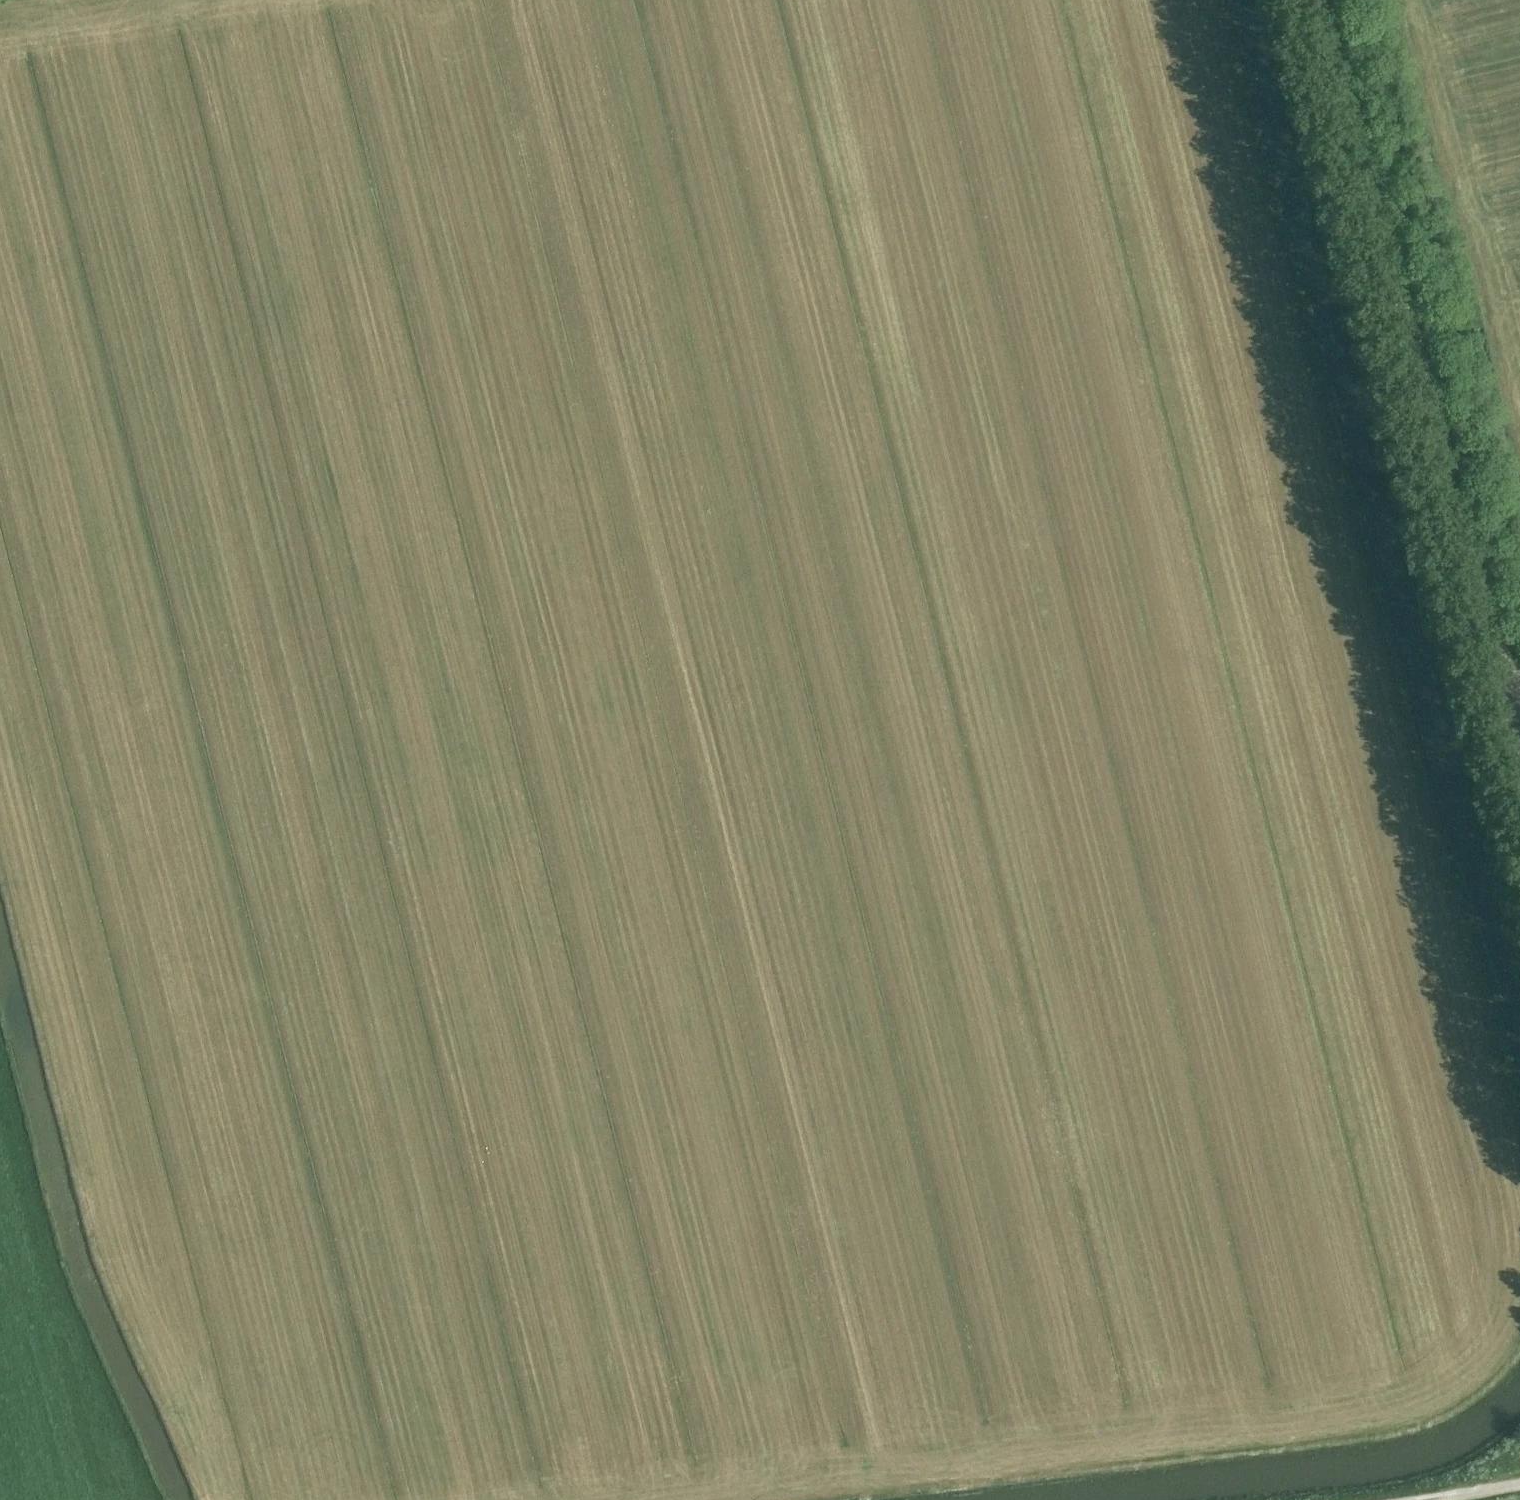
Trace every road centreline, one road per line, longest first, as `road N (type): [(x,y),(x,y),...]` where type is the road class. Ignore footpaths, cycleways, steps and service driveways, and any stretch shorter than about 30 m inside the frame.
road 1 (tertiary): [(1509,702),(1318,0)]

